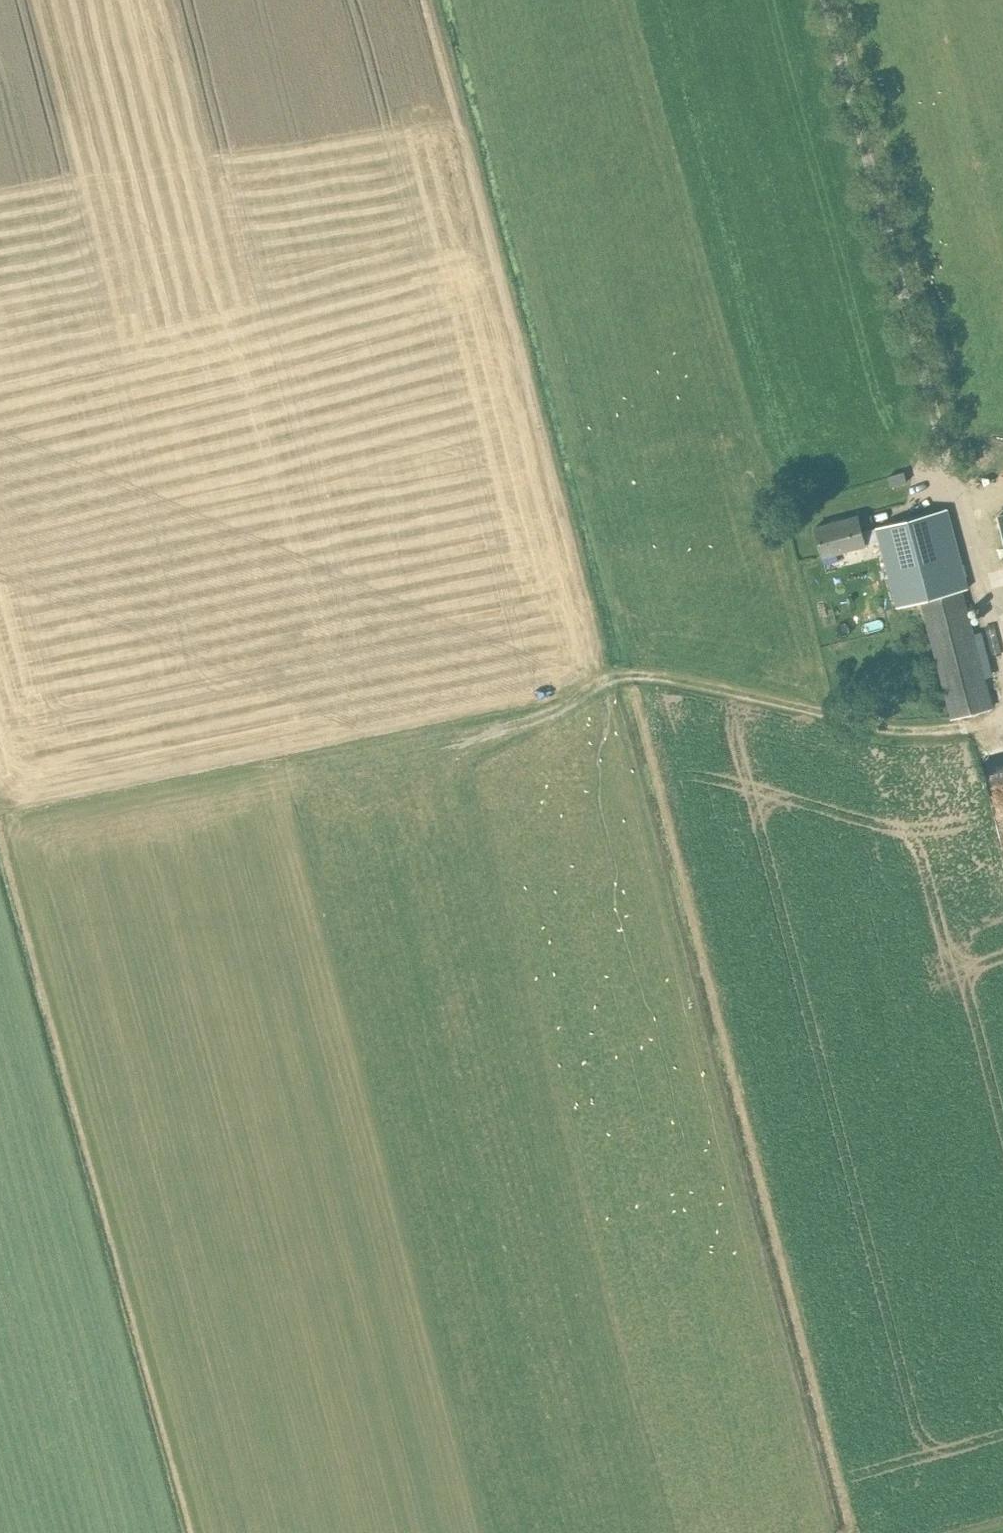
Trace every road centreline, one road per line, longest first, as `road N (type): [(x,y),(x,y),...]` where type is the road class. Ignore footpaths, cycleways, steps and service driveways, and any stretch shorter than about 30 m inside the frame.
road 1 (unclassified): [(953,433),(829,0)]

